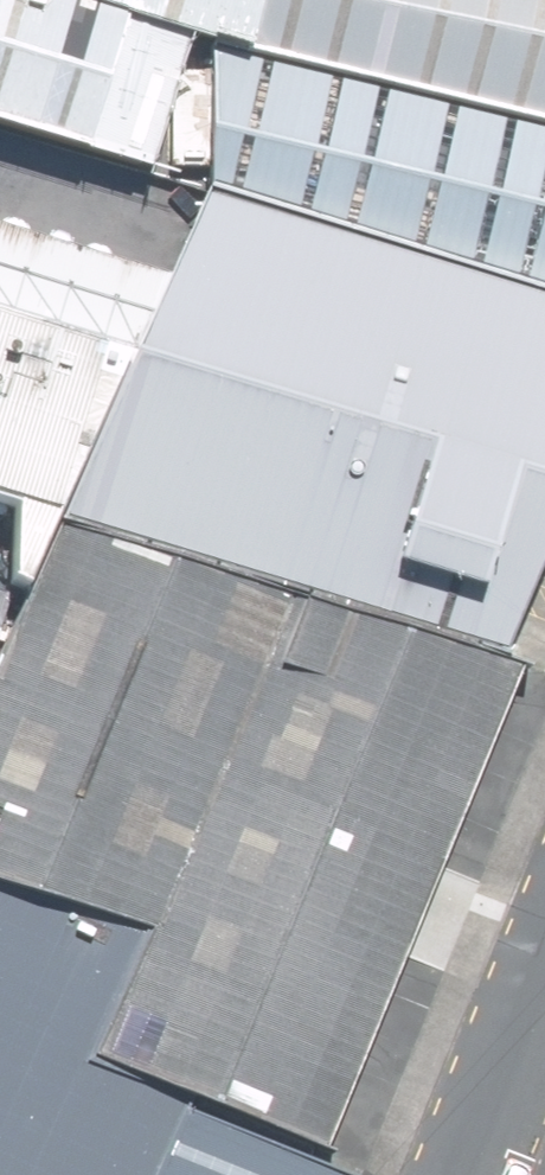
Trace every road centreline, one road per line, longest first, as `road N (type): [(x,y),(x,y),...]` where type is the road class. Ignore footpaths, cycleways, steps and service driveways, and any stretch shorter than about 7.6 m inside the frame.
road 1 (unclassified): [(544,950),(455,1174)]

